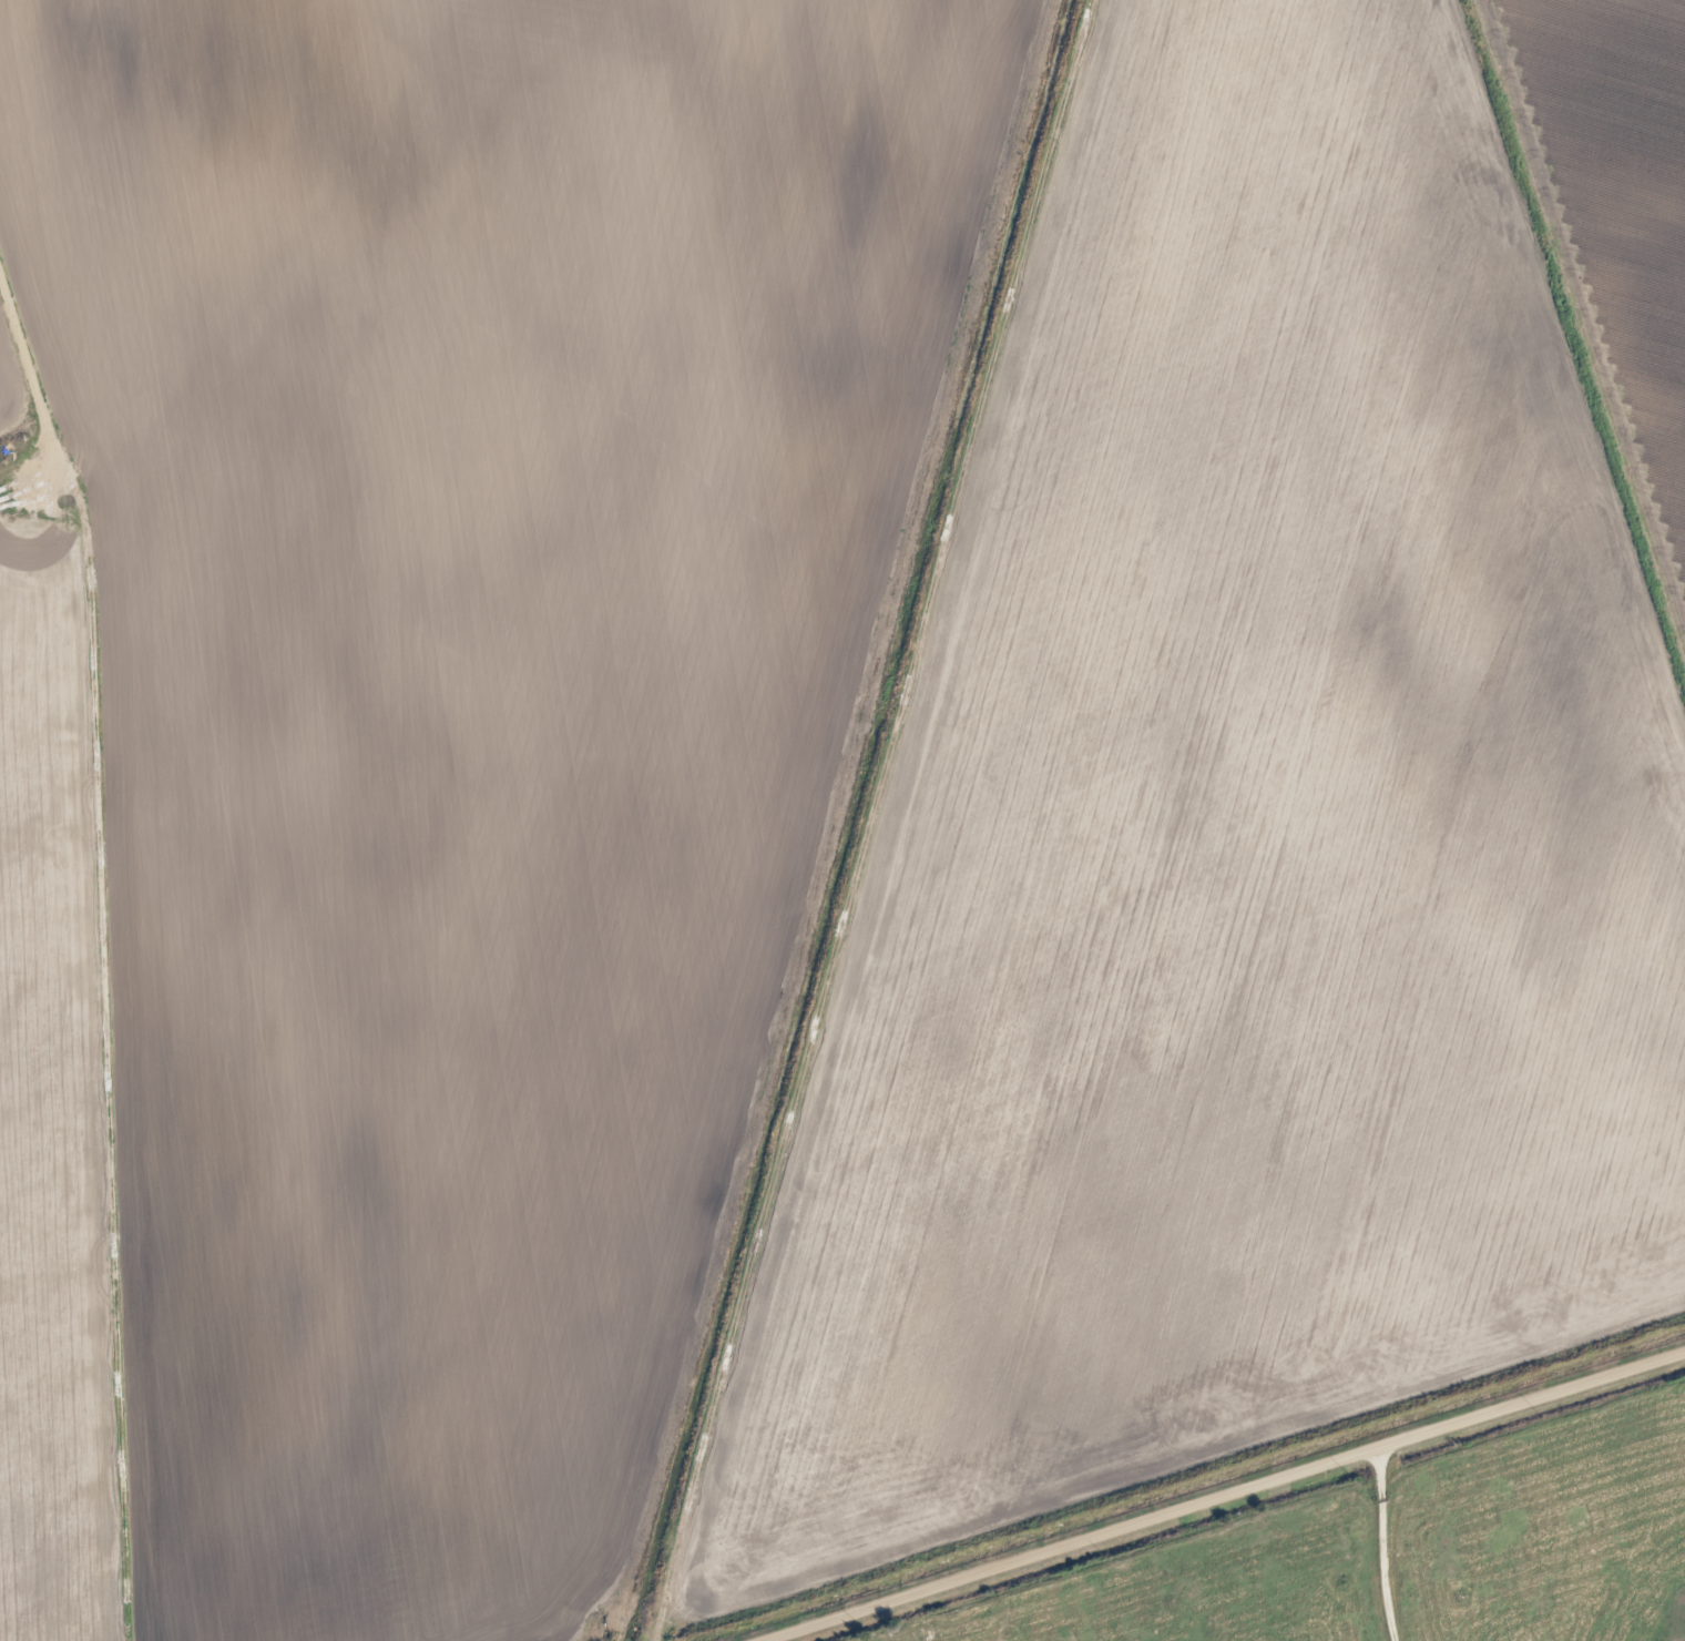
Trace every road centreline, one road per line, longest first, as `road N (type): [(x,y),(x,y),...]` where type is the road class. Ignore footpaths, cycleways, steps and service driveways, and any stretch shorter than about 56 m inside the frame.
road 1 (residential): [(747,1640),(1684,1349)]

